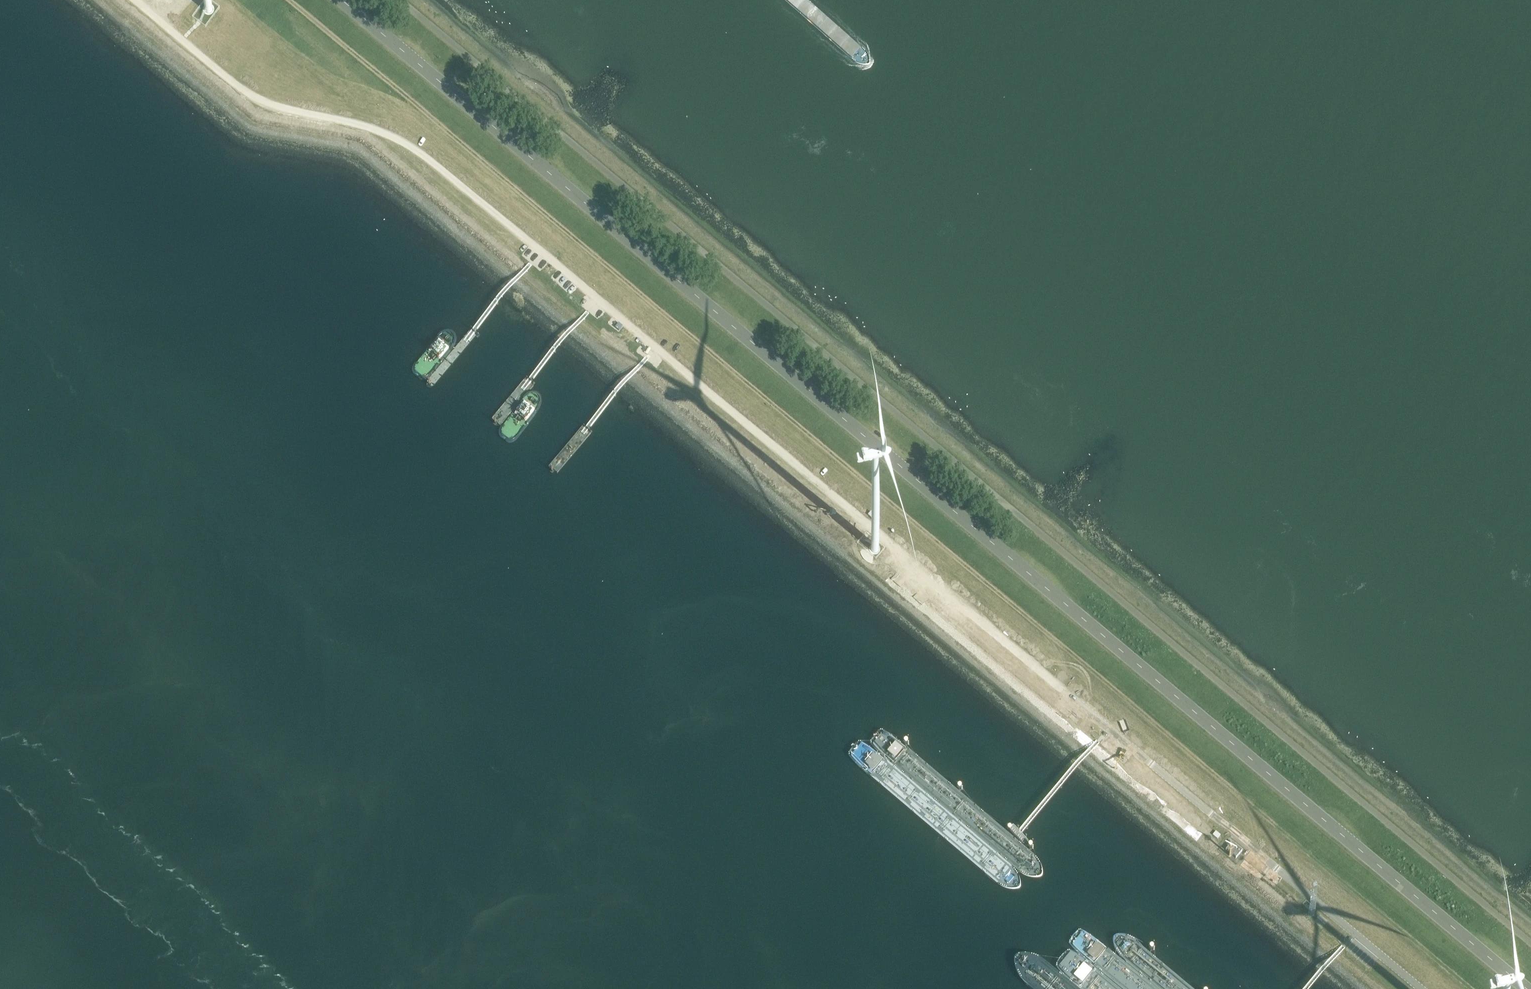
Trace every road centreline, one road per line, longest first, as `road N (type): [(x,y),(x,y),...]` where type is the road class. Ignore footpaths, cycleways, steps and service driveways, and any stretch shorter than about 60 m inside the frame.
road 1 (tertiary): [(1530,988),(343,0)]

